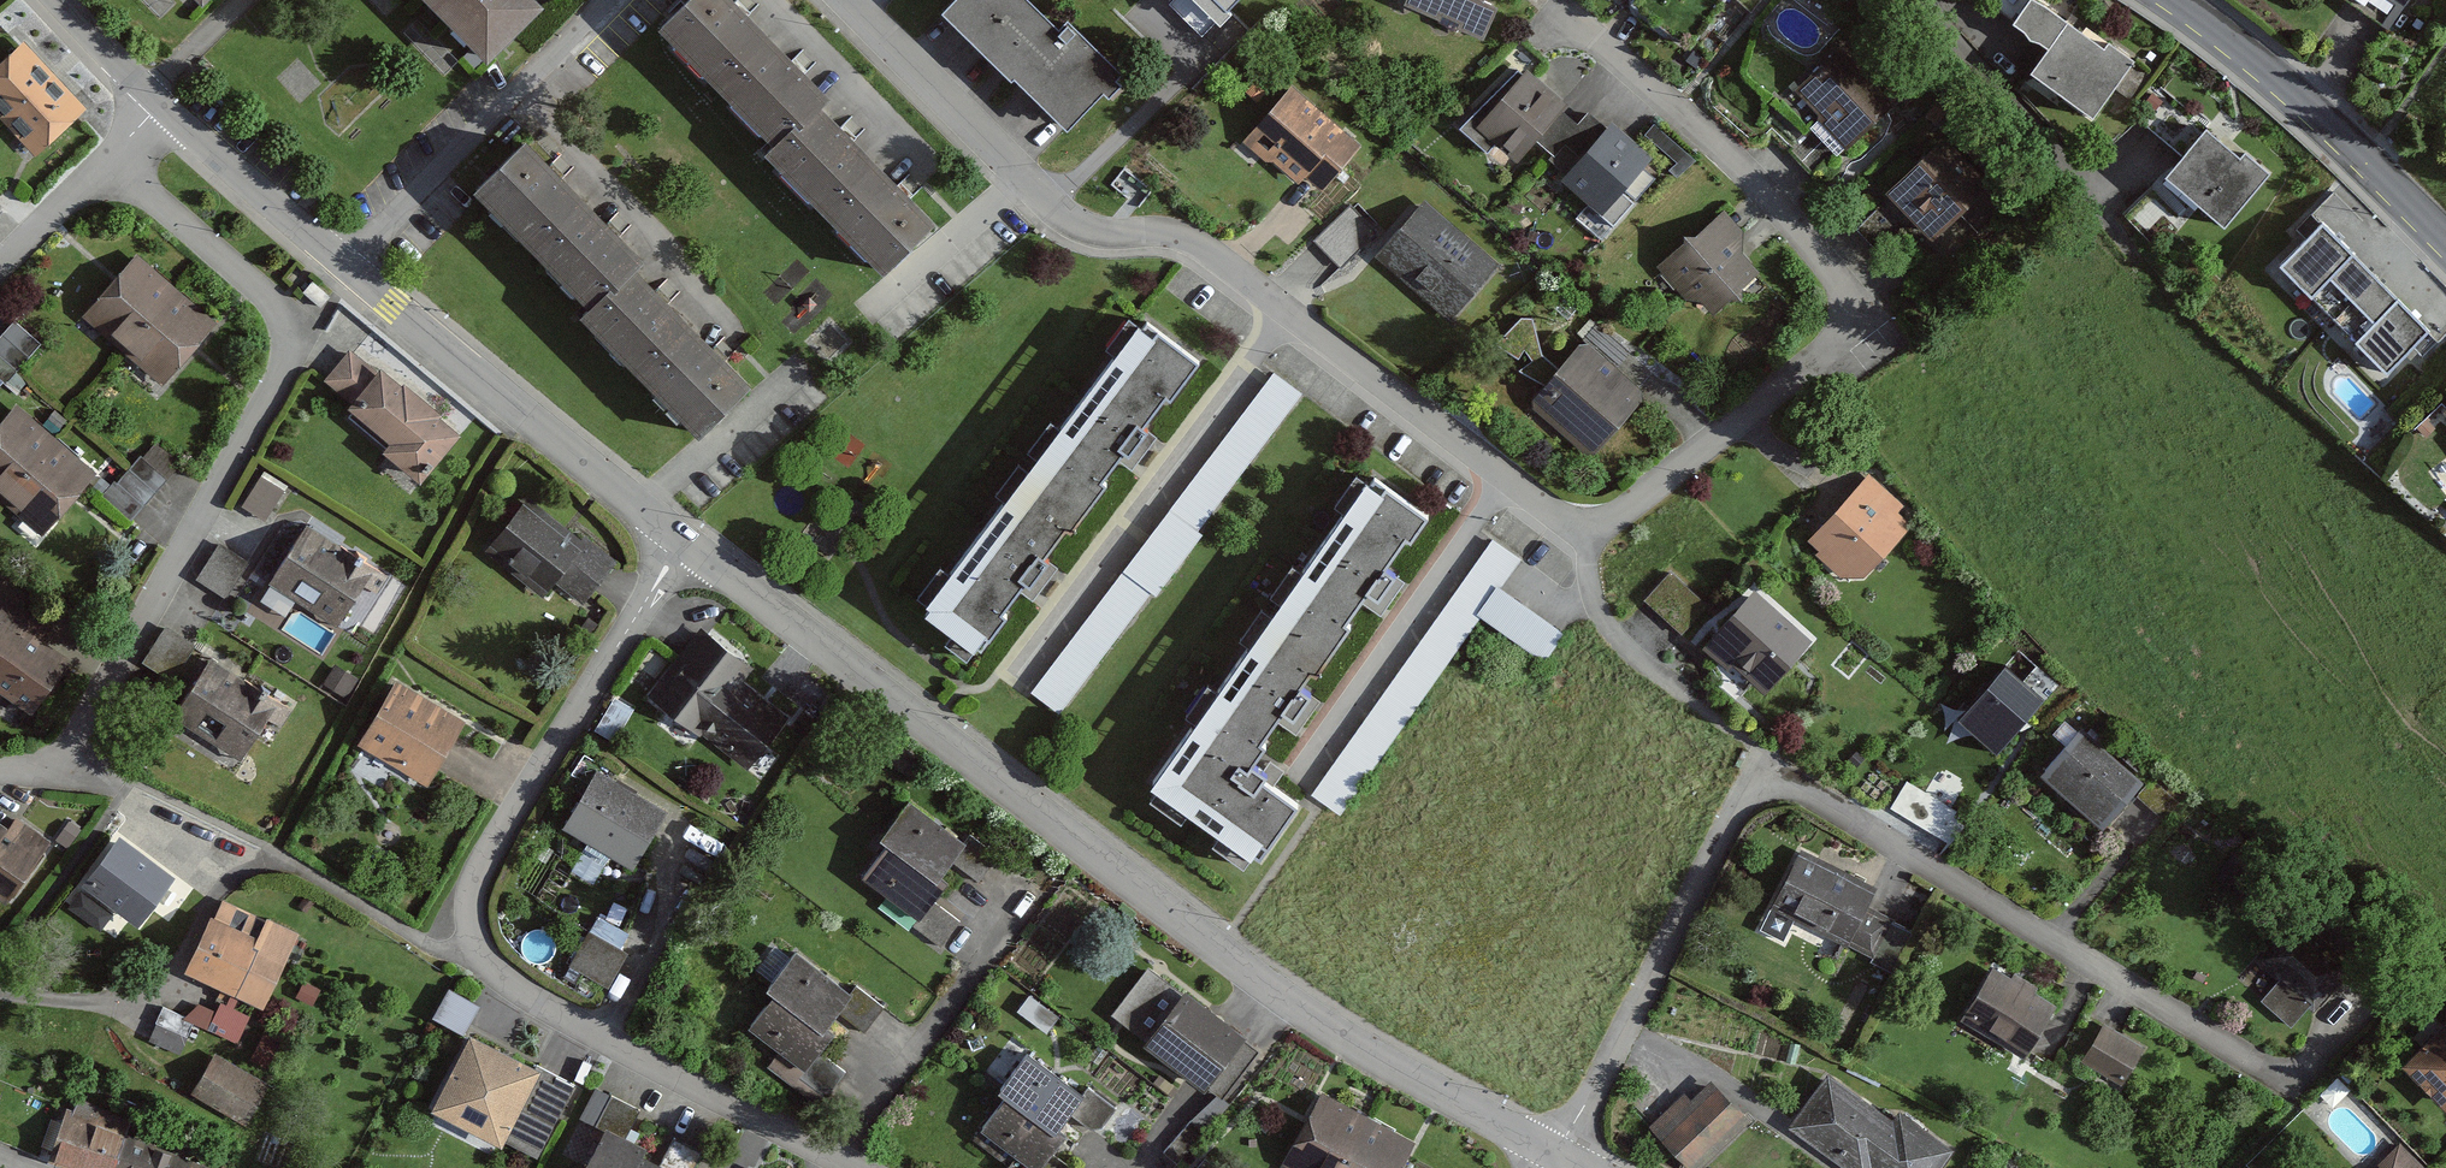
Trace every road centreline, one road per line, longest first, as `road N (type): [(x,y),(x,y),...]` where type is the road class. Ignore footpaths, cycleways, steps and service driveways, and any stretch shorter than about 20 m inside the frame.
road 1 (residential): [(685,540),(1221,949),(1371,1053),(1565,1155)]
road 2 (residential): [(1565,1155),(1737,798),(1777,775),(2294,1084)]
road 3 (residential): [(868,1167),(521,993),(465,951),(476,869),(685,540)]
road 4 (residential): [(850,0),(1044,204),(1106,235),(1176,234),(1204,246),(1577,534)]
road 5 (residential): [(0,770),(24,774),(65,752),(295,328),(105,160)]
road 6 (residential): [(1577,534),(1638,507),(1825,351),(1853,304),(1765,186),(1639,72),(1541,0)]
road 7 (residential): [(349,270),(685,540)]
road 8 (residential): [(608,0),(349,270)]
road 9 (secondary): [(2177,0),(2246,47),(2445,234)]
road 10 (residential): [(1915,0),(2111,228)]
road 11 (residential): [(1577,534),(1594,606),(1647,677),(1728,733)]
road 12 (residential): [(164,102),(349,270)]
road 13 (residential): [(105,160),(0,266)]
road 14 (residential): [(66,0),(164,102)]

